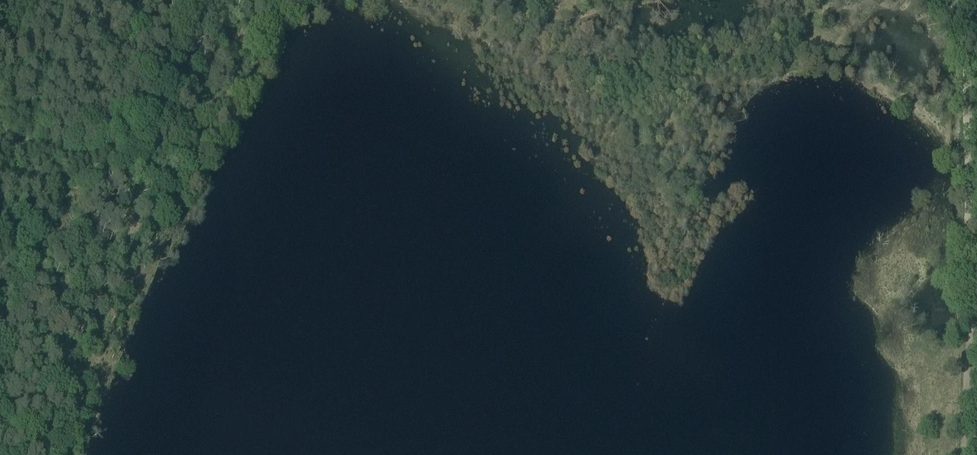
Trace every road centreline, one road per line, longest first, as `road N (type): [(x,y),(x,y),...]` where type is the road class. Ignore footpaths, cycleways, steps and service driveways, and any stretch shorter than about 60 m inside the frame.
road 1 (track): [(956,0),(967,86),(970,293),(963,454)]
road 2 (track): [(78,155),(133,149),(175,113),(213,0)]

